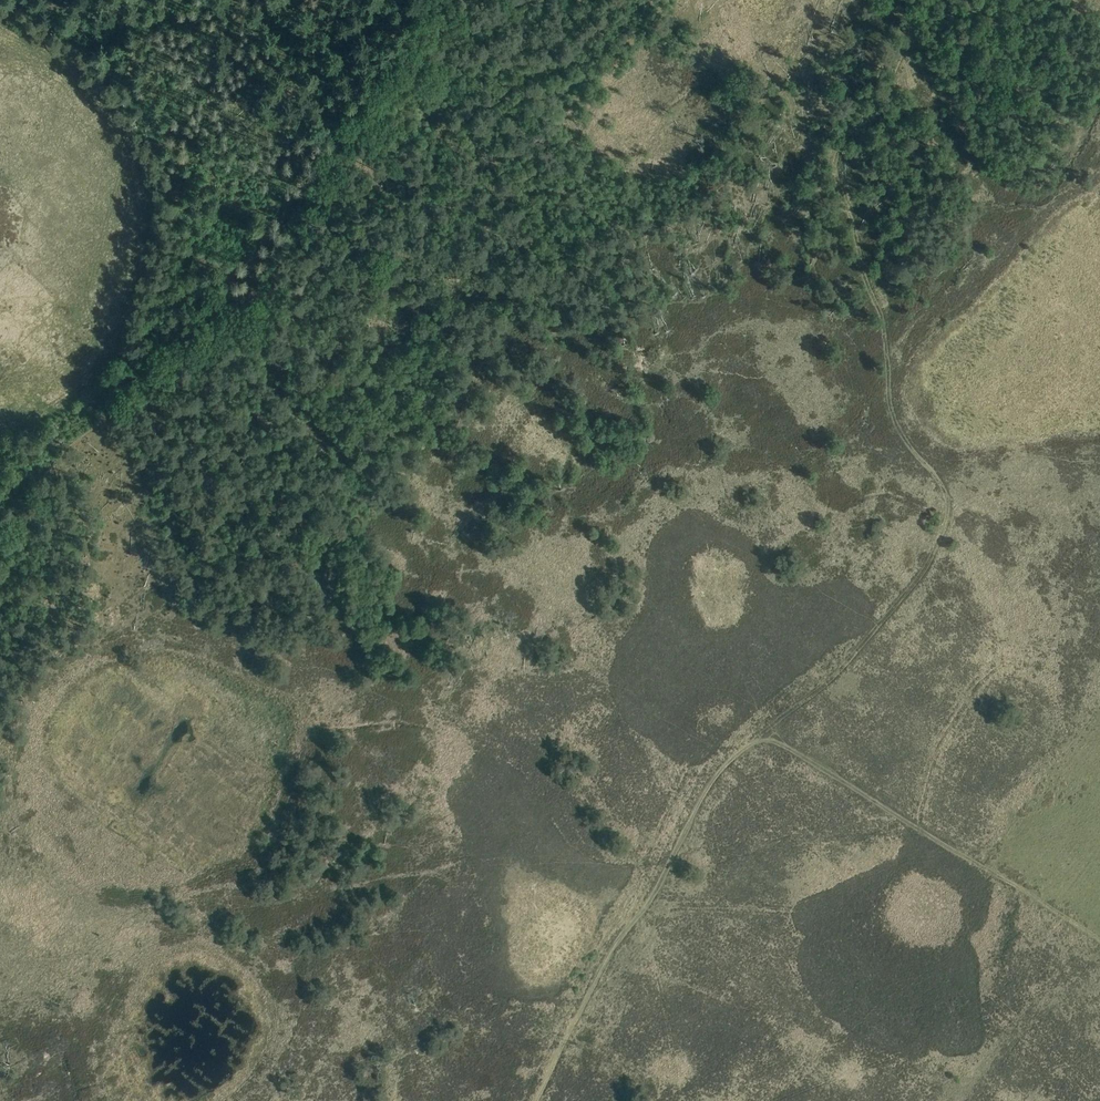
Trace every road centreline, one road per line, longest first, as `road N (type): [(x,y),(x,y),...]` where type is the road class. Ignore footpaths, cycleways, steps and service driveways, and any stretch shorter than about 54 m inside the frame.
road 1 (track): [(764,731),(842,669),(929,559),(951,516),(940,478),(893,424),(882,319),(836,169),(837,150),(881,97),(926,0)]
road 2 (track): [(533,1100),(610,943),(658,883),(712,779),(764,731)]

